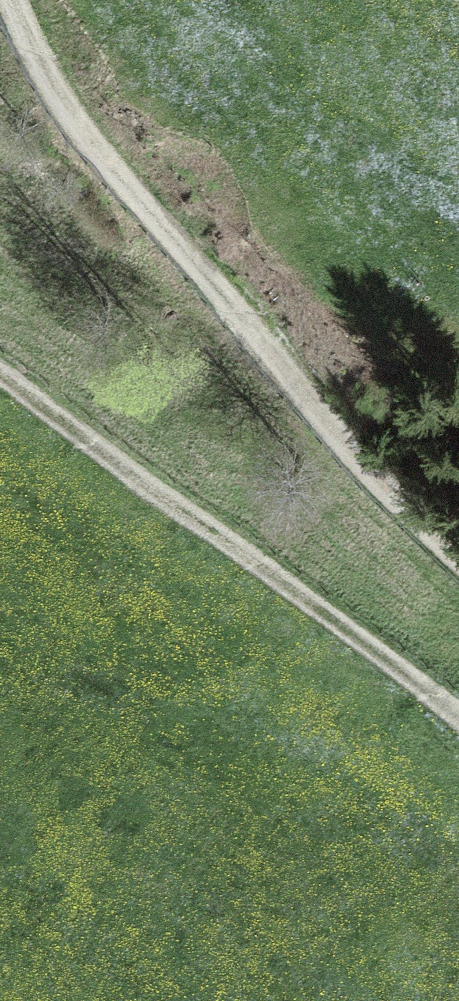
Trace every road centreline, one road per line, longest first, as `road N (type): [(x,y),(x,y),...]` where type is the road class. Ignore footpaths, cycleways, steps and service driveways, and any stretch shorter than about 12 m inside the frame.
road 1 (track): [(12,0),(87,136),(382,484),(458,558)]
road 2 (track): [(458,718),(0,375)]

